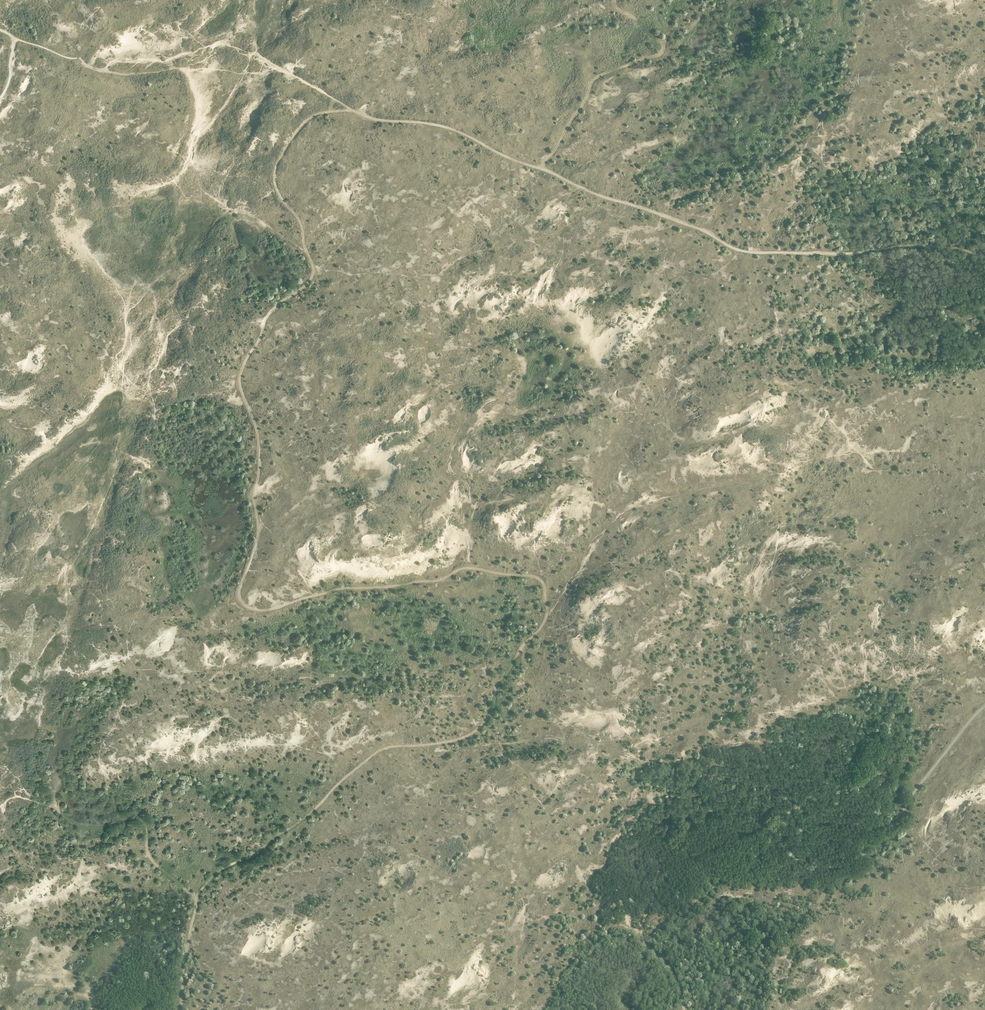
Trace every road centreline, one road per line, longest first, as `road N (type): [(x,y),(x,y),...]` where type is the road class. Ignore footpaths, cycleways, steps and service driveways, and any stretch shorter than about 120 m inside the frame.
road 1 (track): [(196,897),(223,868),(302,820),(377,752),(473,733),(547,614),(538,578),(471,568),(441,580),(343,588),(269,610),(246,607),(239,596),(258,533),(259,469),(240,375),(270,312),(314,271),(298,217),(275,187),(276,166),(314,115),(352,110)]
road 2 (track): [(984,259),(926,246),(739,251),(455,130),(352,110)]
road 3 (track): [(684,1009),(675,978),(641,930),(684,855),(756,829),(783,798),(826,822),(889,822),(984,706)]
road 4 (track): [(538,168),(590,81),(662,49),(614,0)]

